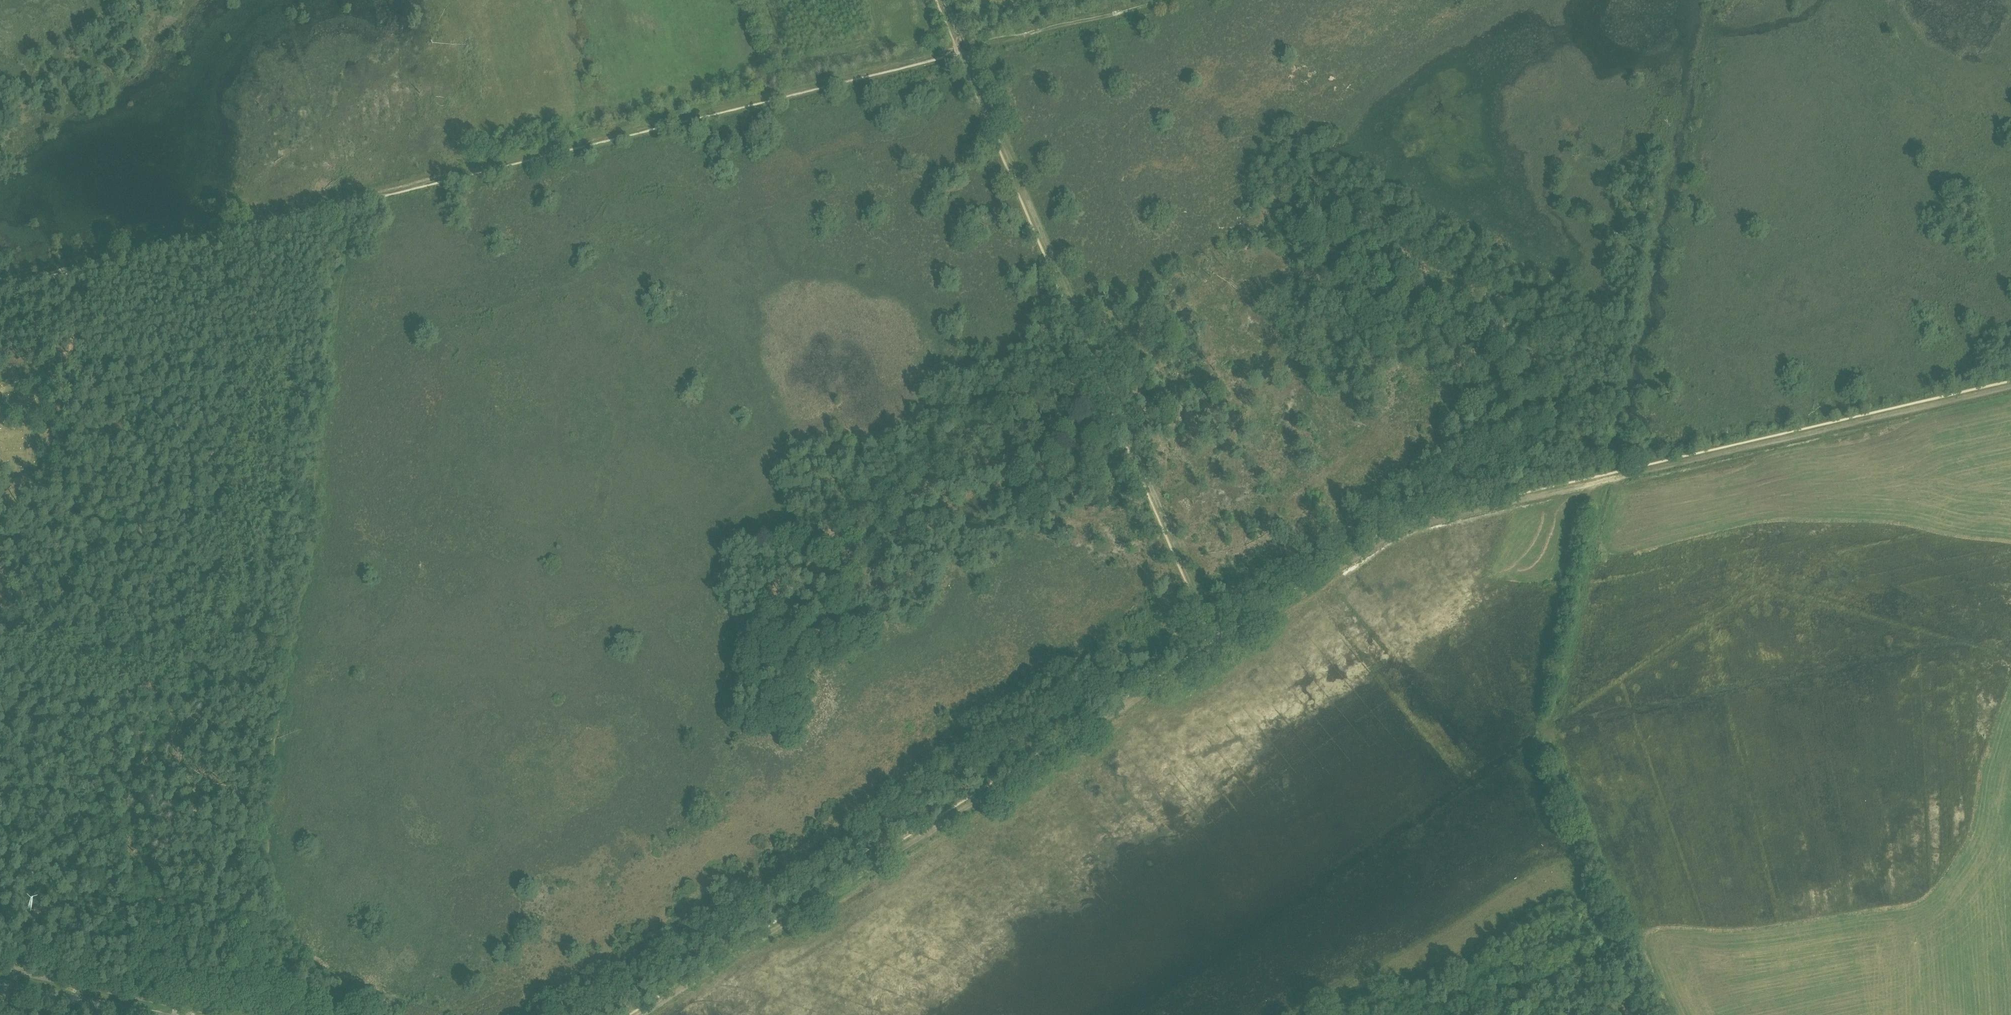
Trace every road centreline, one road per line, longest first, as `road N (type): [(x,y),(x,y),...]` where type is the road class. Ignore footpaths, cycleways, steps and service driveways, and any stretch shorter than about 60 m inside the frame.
road 1 (track): [(961,50),(0,288)]
road 2 (track): [(2010,386),(1411,525),(1225,642)]
road 3 (track): [(1225,642),(948,0)]
road 4 (track): [(1225,642),(646,1014)]
road 5 (track): [(1167,0),(961,50)]
road 6 (secondary): [(148,1014),(0,985)]

